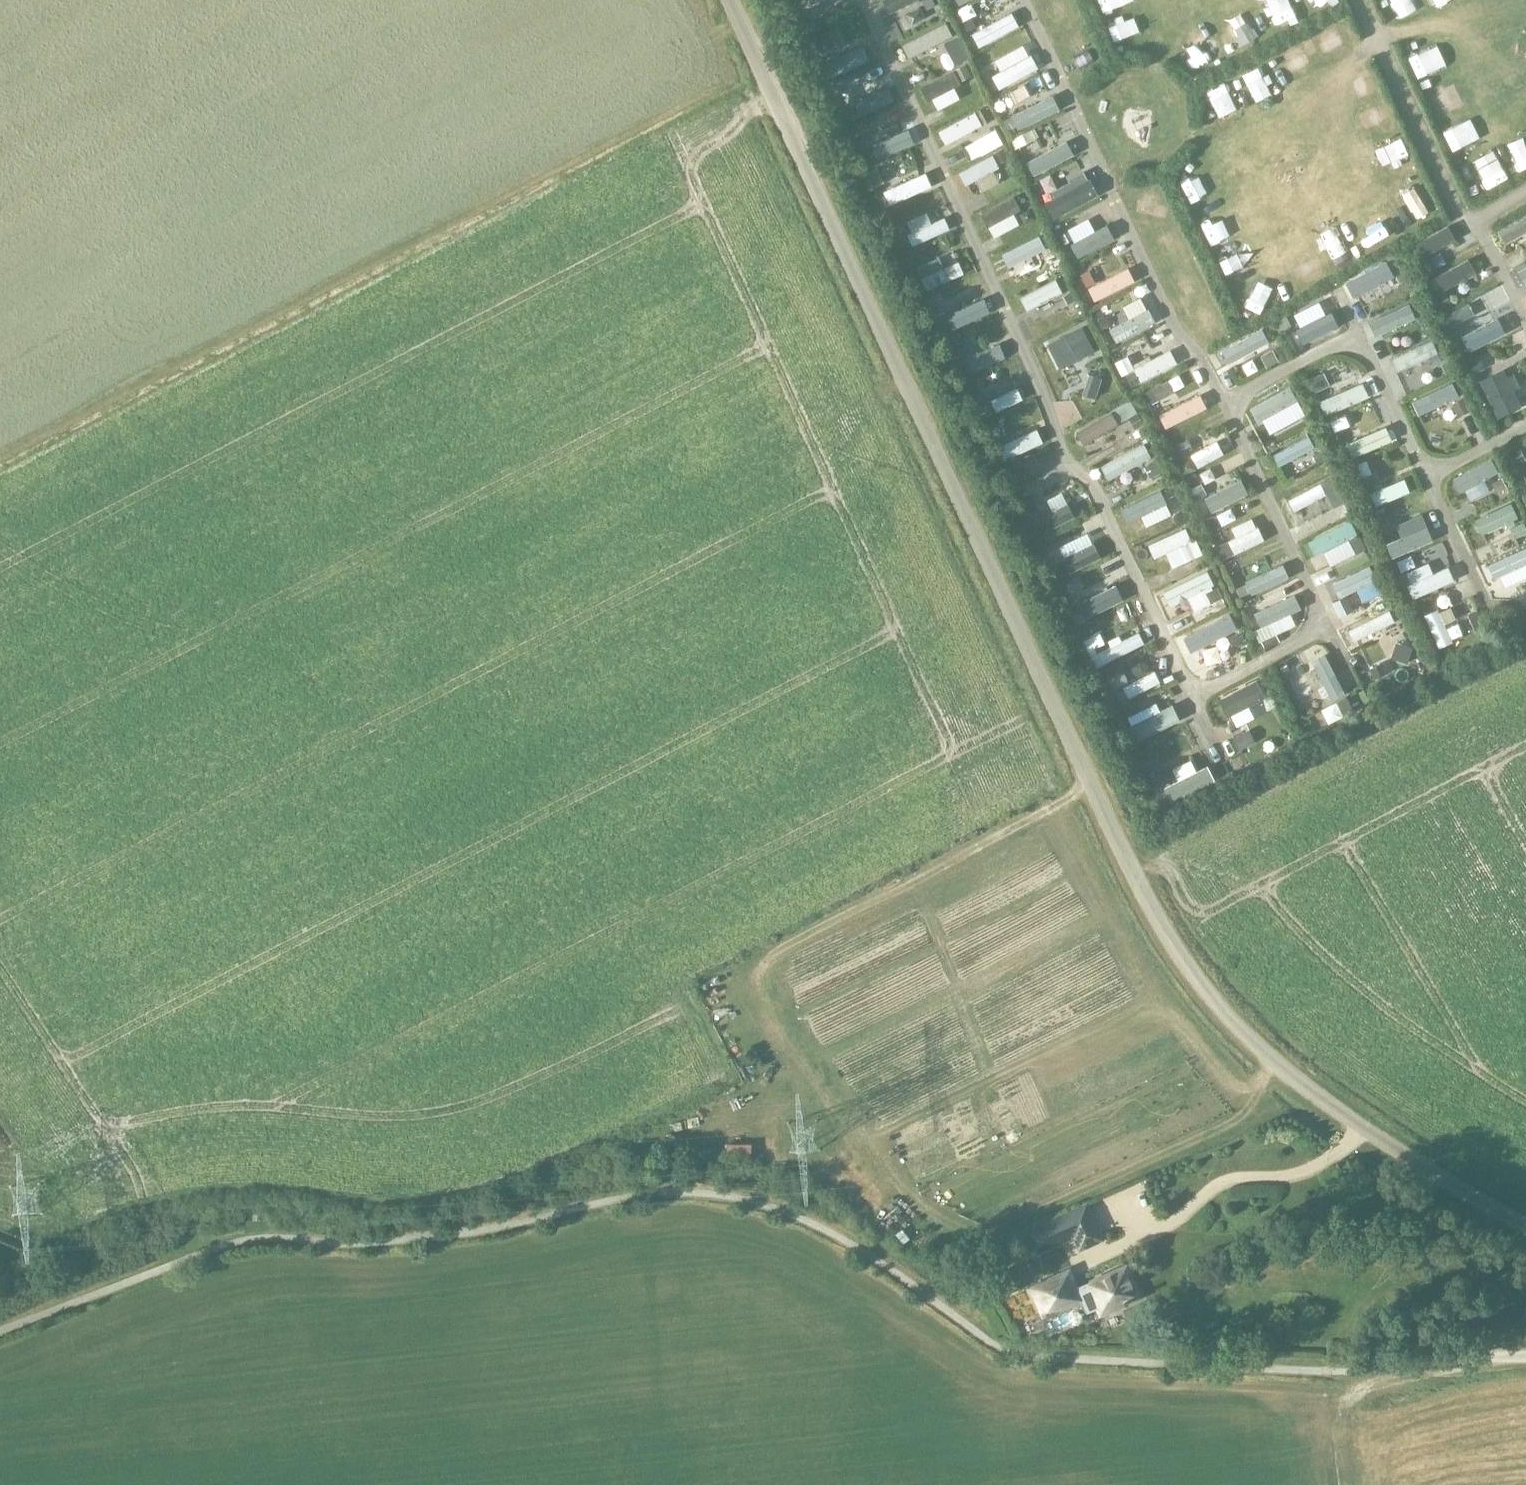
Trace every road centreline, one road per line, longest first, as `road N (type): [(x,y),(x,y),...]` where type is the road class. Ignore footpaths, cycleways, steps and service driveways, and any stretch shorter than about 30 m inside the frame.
road 1 (unclassified): [(1525,1227),(1302,1086),(1183,962),(1130,870),(728,0)]

